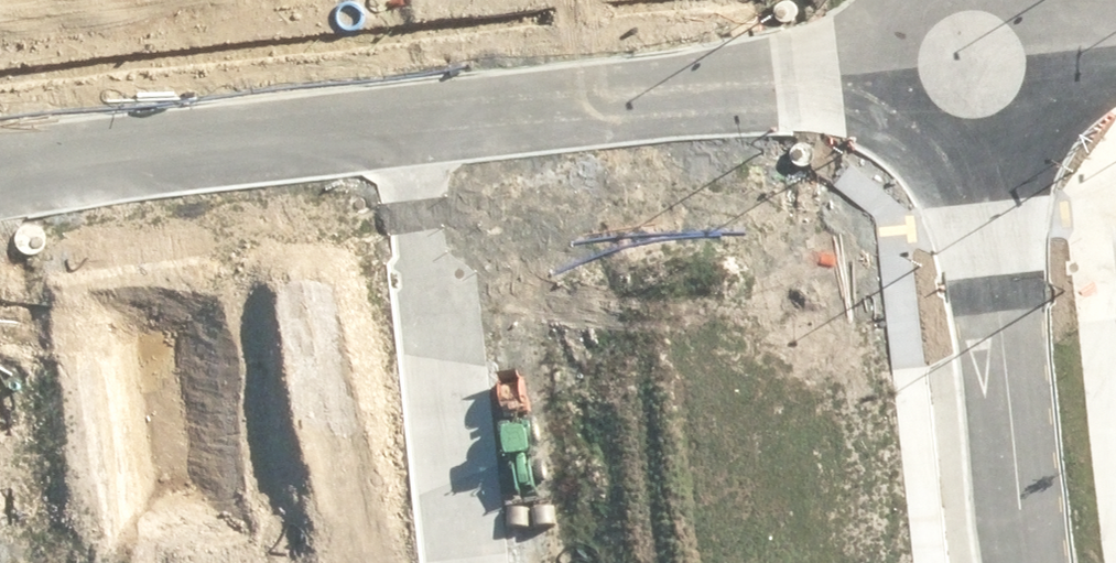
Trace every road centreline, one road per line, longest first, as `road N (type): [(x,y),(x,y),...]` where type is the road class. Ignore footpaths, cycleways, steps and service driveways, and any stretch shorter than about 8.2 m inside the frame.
road 1 (residential): [(421,116),(472,562)]
road 2 (residential): [(421,116),(859,66)]
road 3 (residential): [(0,164),(421,116)]
road 4 (tertiary): [(1027,562),(981,183)]
road 5 (tertiary): [(981,183),(950,180),(895,151),(875,126),(859,66)]
road 6 (tertiary): [(1088,53),(1088,84),(1063,141),(1012,177),(981,183)]

